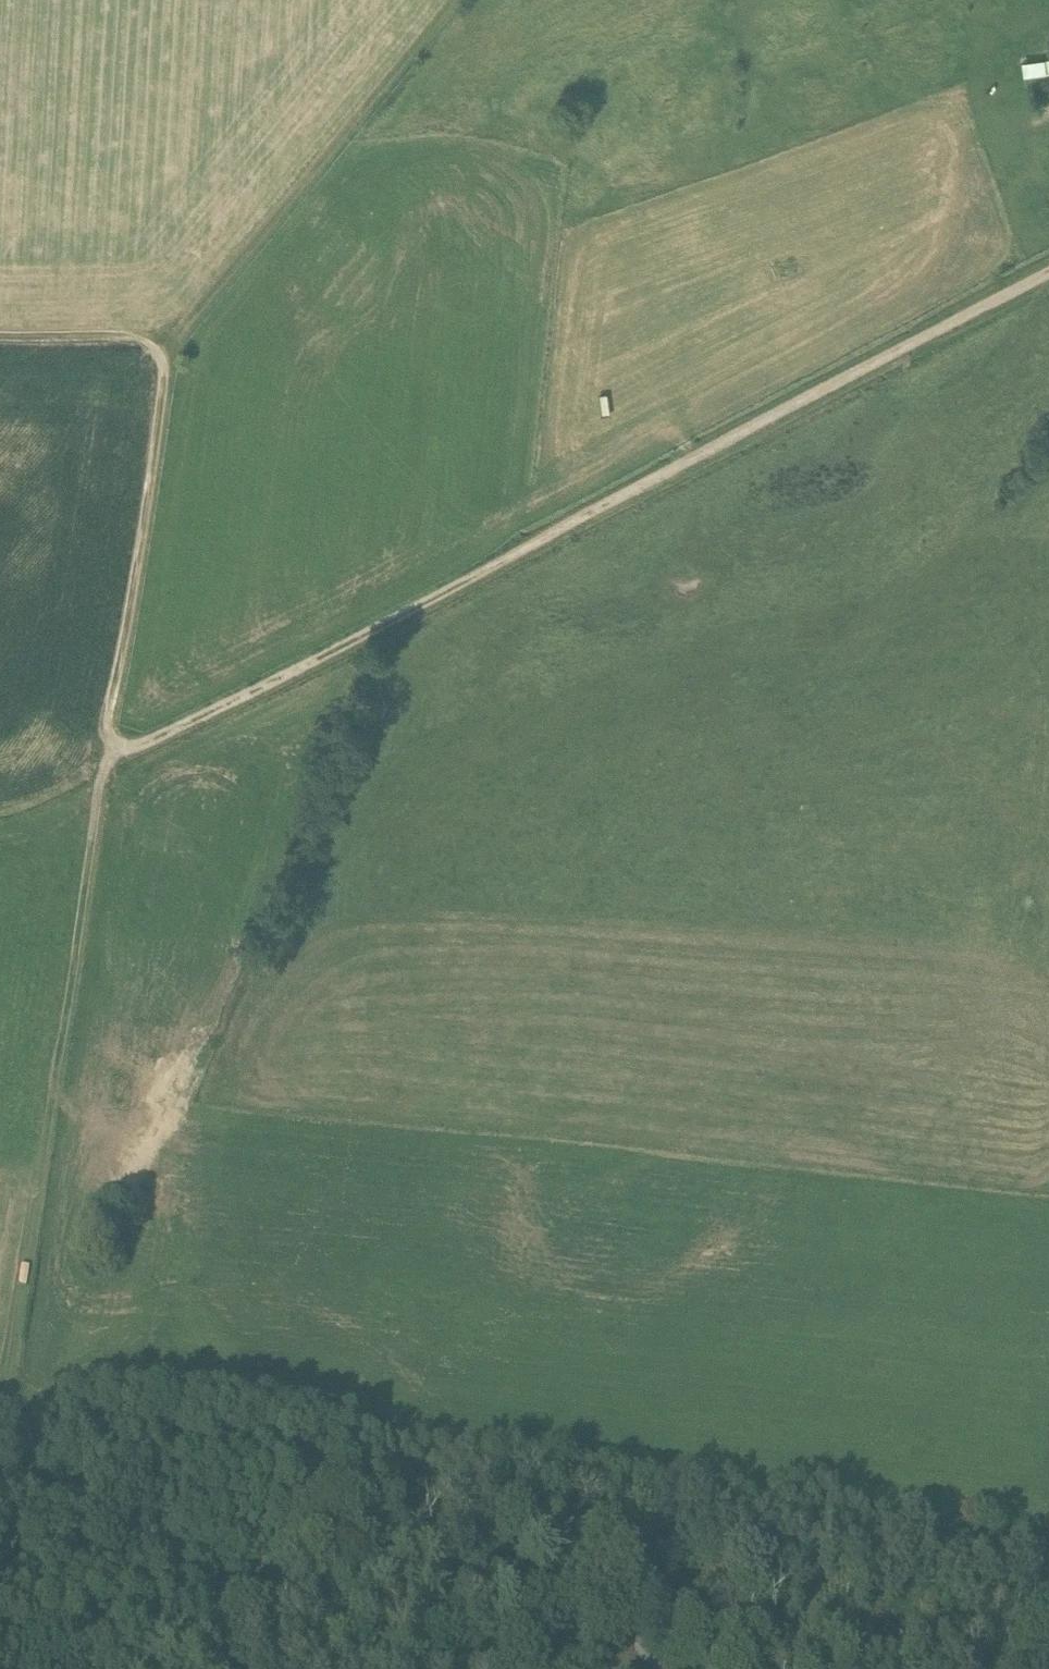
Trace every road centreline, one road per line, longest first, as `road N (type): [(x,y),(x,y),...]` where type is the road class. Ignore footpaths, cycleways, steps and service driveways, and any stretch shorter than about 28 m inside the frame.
road 1 (track): [(105,766),(1048,285)]
road 2 (track): [(3,1384),(105,766)]
road 3 (track): [(171,350),(456,0)]
road 4 (track): [(171,350),(105,766)]
road 5 (track): [(456,1668),(514,1530),(556,1532),(668,1668)]
road 6 (track): [(0,335),(171,350)]

